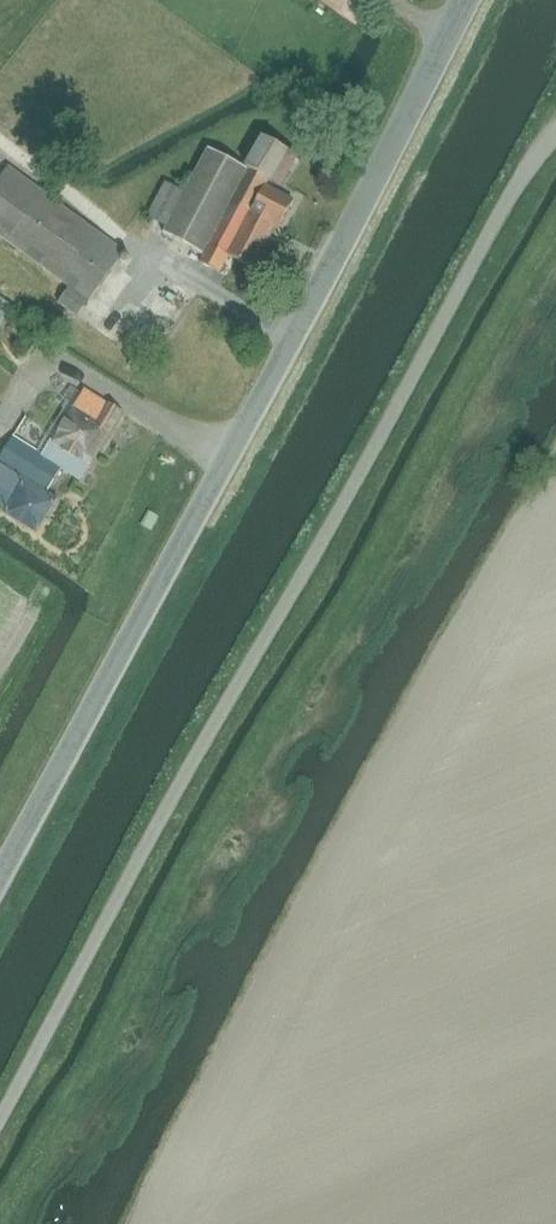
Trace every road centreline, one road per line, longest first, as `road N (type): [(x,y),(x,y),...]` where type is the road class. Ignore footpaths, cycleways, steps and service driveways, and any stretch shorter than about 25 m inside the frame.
road 1 (unclassified): [(0,1120),(456,286),(535,148),(555,132)]
road 2 (tertiary): [(0,879),(464,0)]

